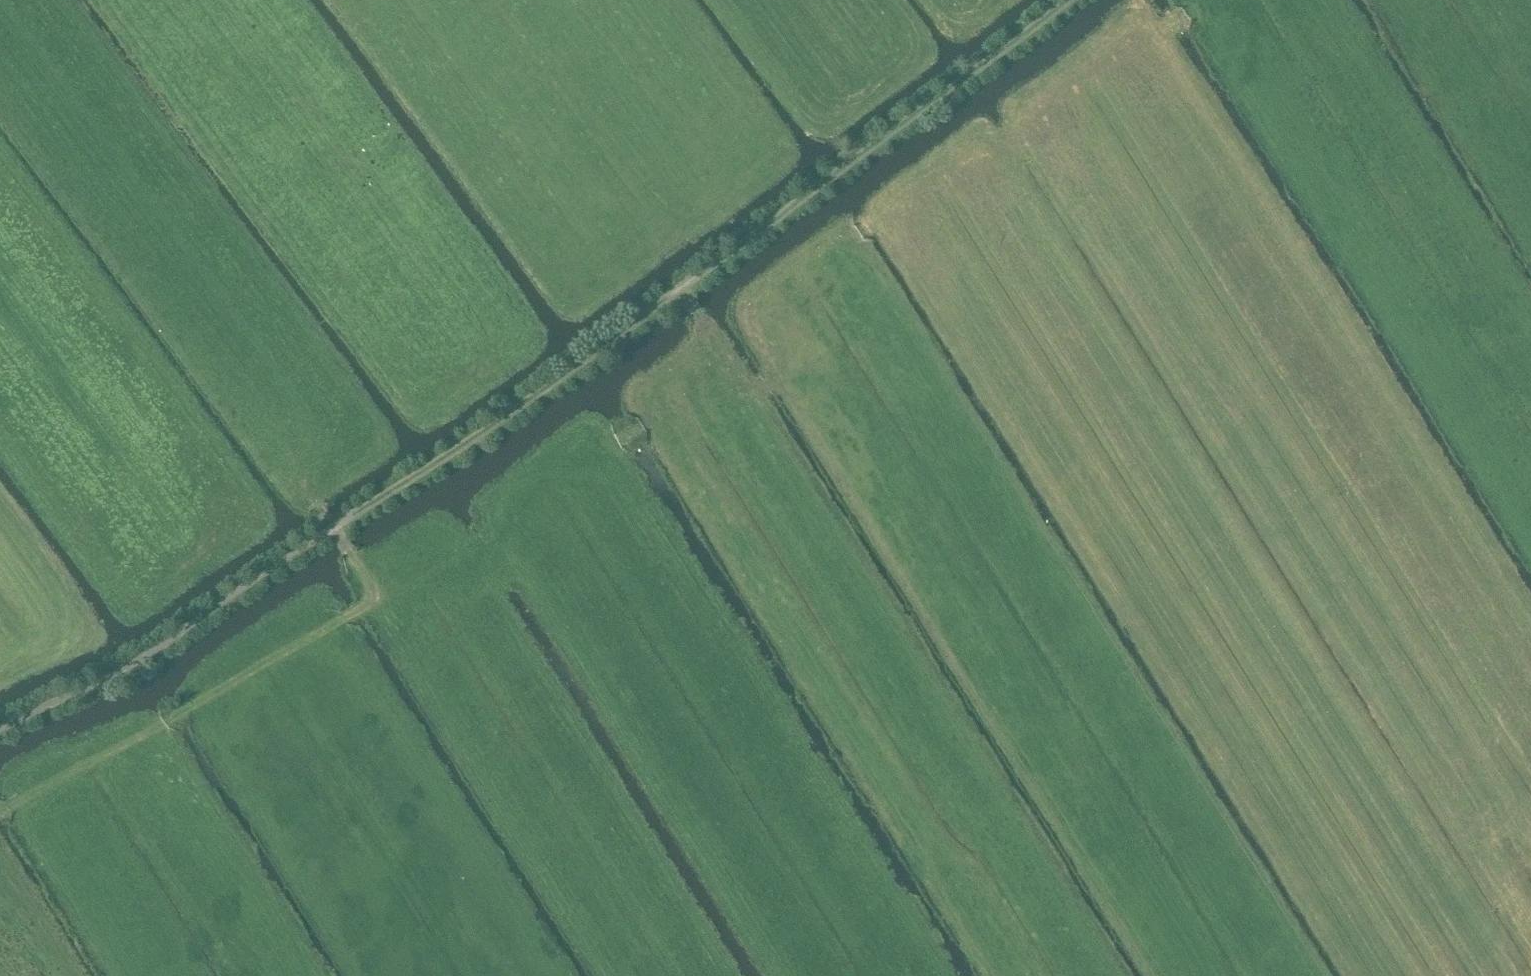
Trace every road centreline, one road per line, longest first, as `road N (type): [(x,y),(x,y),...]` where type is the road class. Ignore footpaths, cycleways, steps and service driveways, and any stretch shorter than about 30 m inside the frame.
road 1 (track): [(0,814),(376,602),(350,555)]

